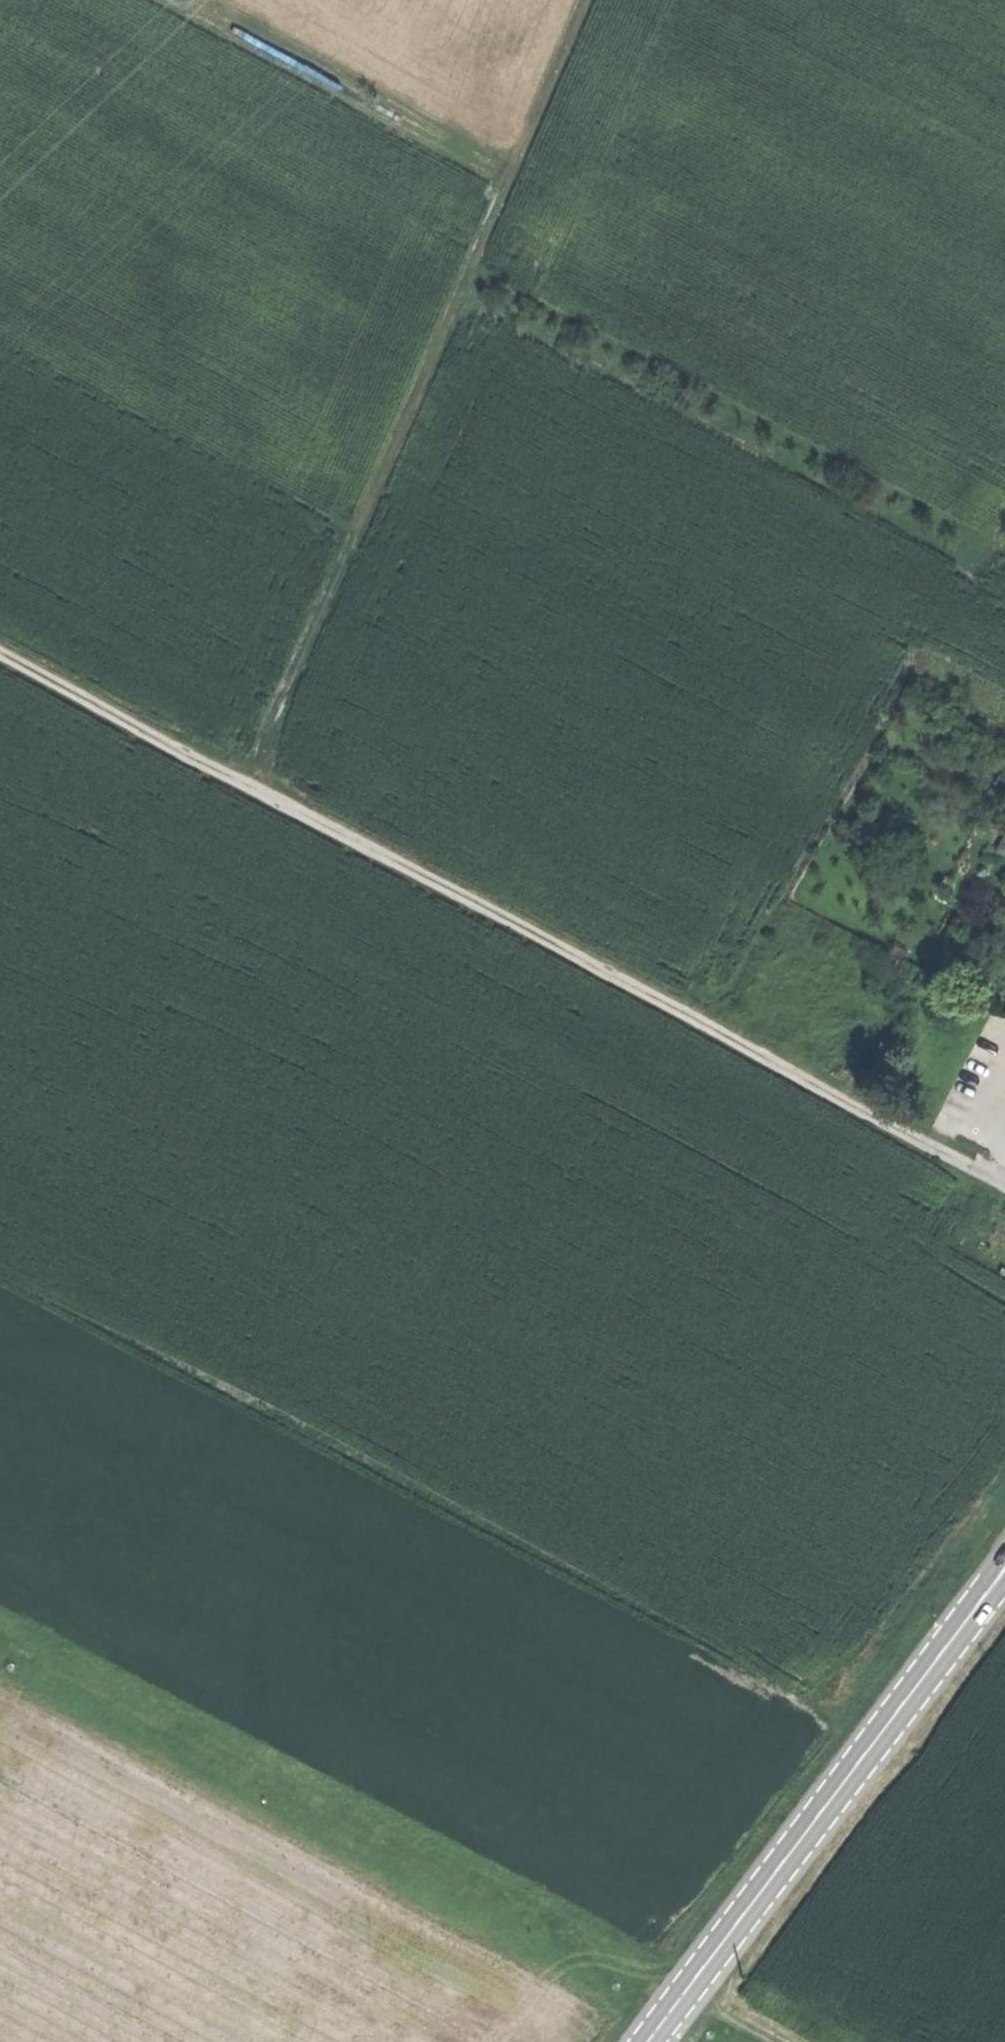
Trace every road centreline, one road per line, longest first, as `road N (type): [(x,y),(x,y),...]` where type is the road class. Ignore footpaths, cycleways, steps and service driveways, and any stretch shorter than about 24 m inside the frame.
road 1 (track): [(1004,1186),(0,656)]
road 2 (track): [(251,785),(587,0)]
road 3 (secondary): [(997,1577),(647,2041)]

